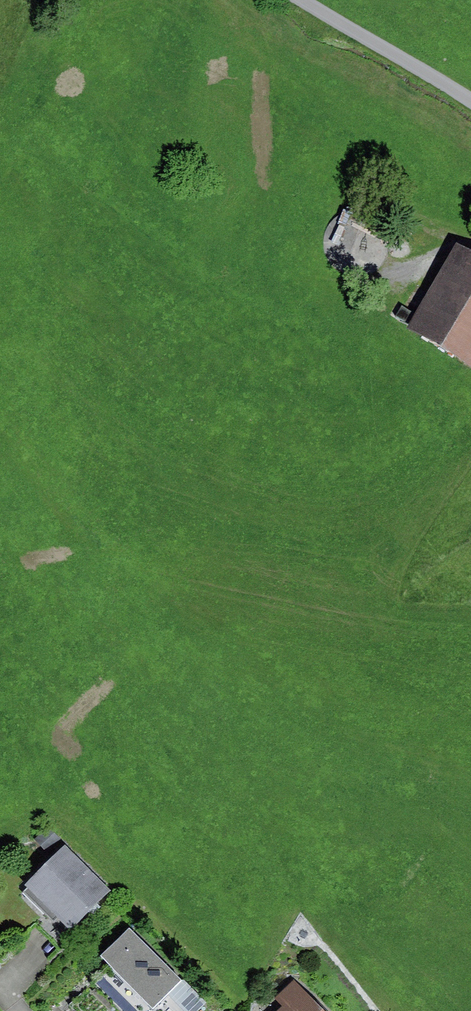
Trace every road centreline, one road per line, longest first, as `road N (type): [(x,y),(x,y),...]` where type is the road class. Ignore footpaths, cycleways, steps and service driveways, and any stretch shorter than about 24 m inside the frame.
road 1 (track): [(315,0),(470,90)]
road 2 (track): [(358,269),(378,275),(470,240)]

